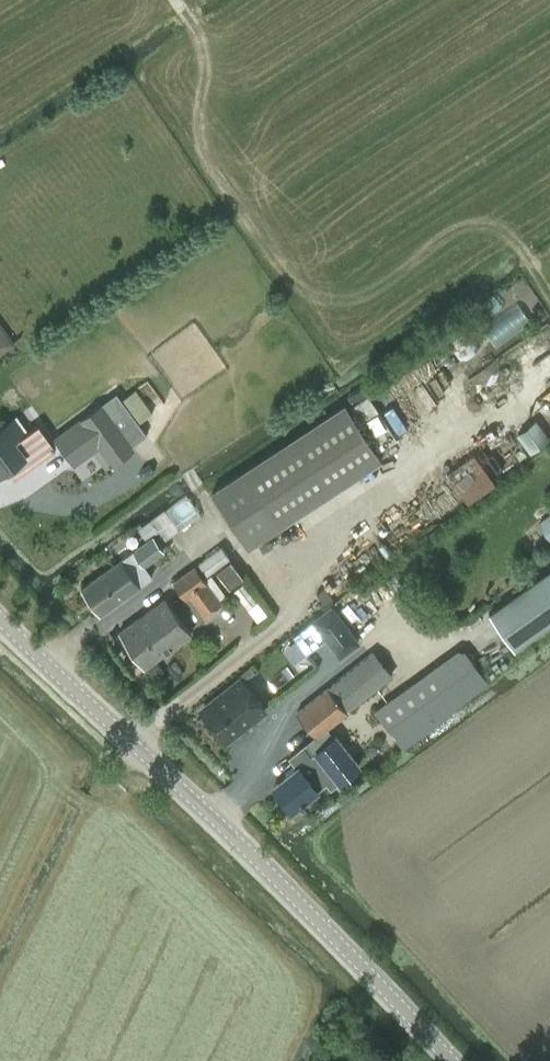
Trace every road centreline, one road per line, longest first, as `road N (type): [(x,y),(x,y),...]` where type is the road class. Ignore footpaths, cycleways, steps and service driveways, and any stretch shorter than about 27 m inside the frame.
road 1 (tertiary): [(453,1060),(261,864),(0,619)]

